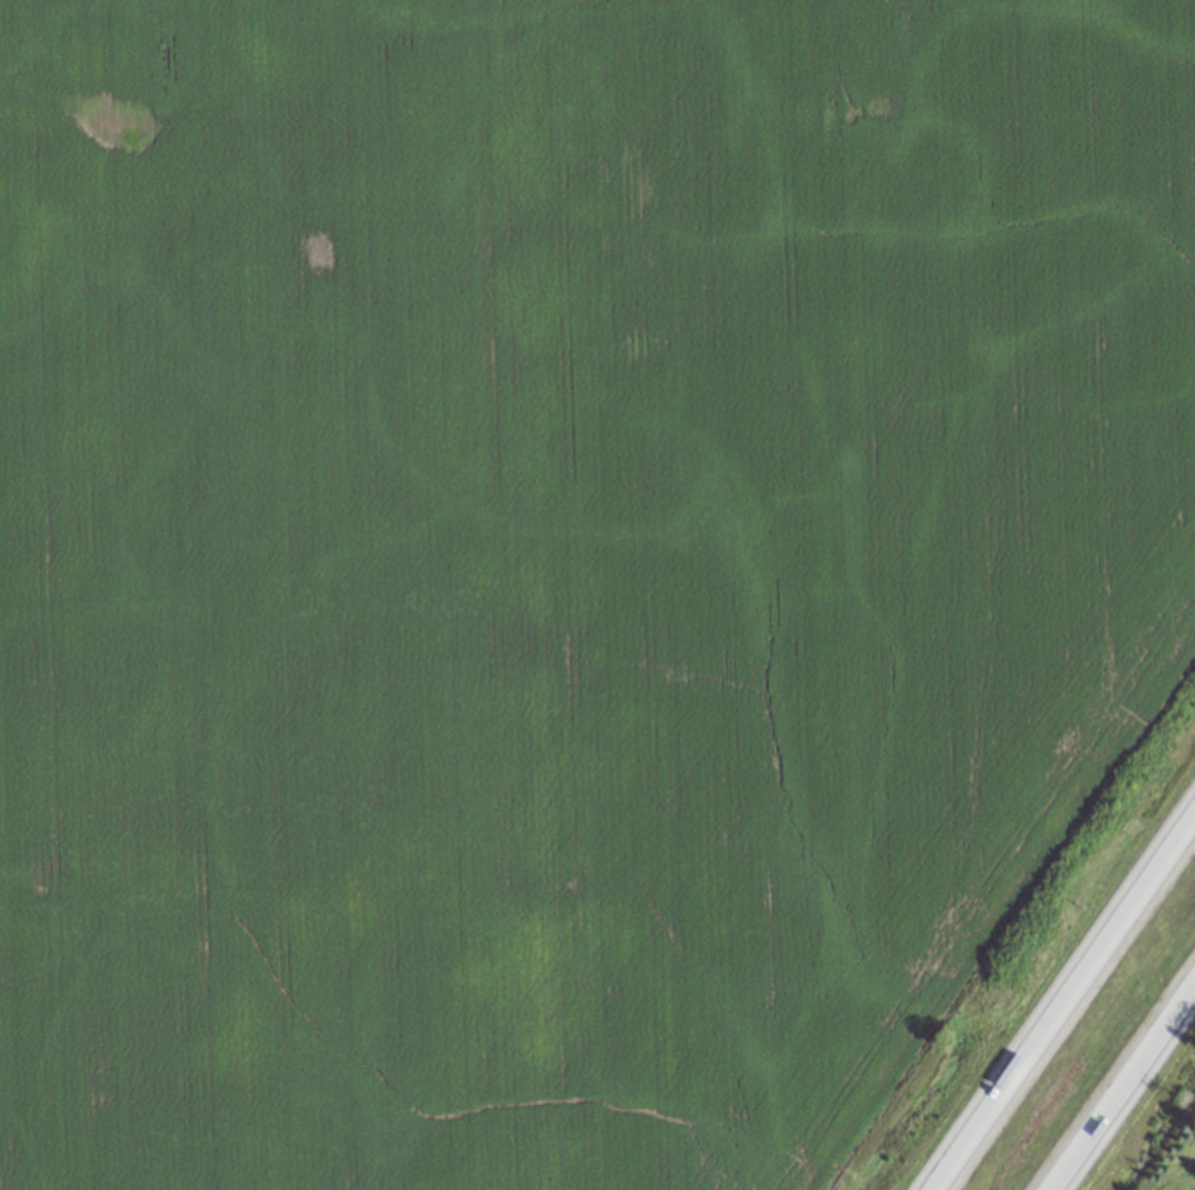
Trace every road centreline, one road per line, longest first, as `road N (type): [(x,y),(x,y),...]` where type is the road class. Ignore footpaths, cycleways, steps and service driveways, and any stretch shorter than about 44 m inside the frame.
road 1 (motorway): [(1194,782),(911,1189)]
road 2 (motorway): [(1085,1189),(1194,1034)]

